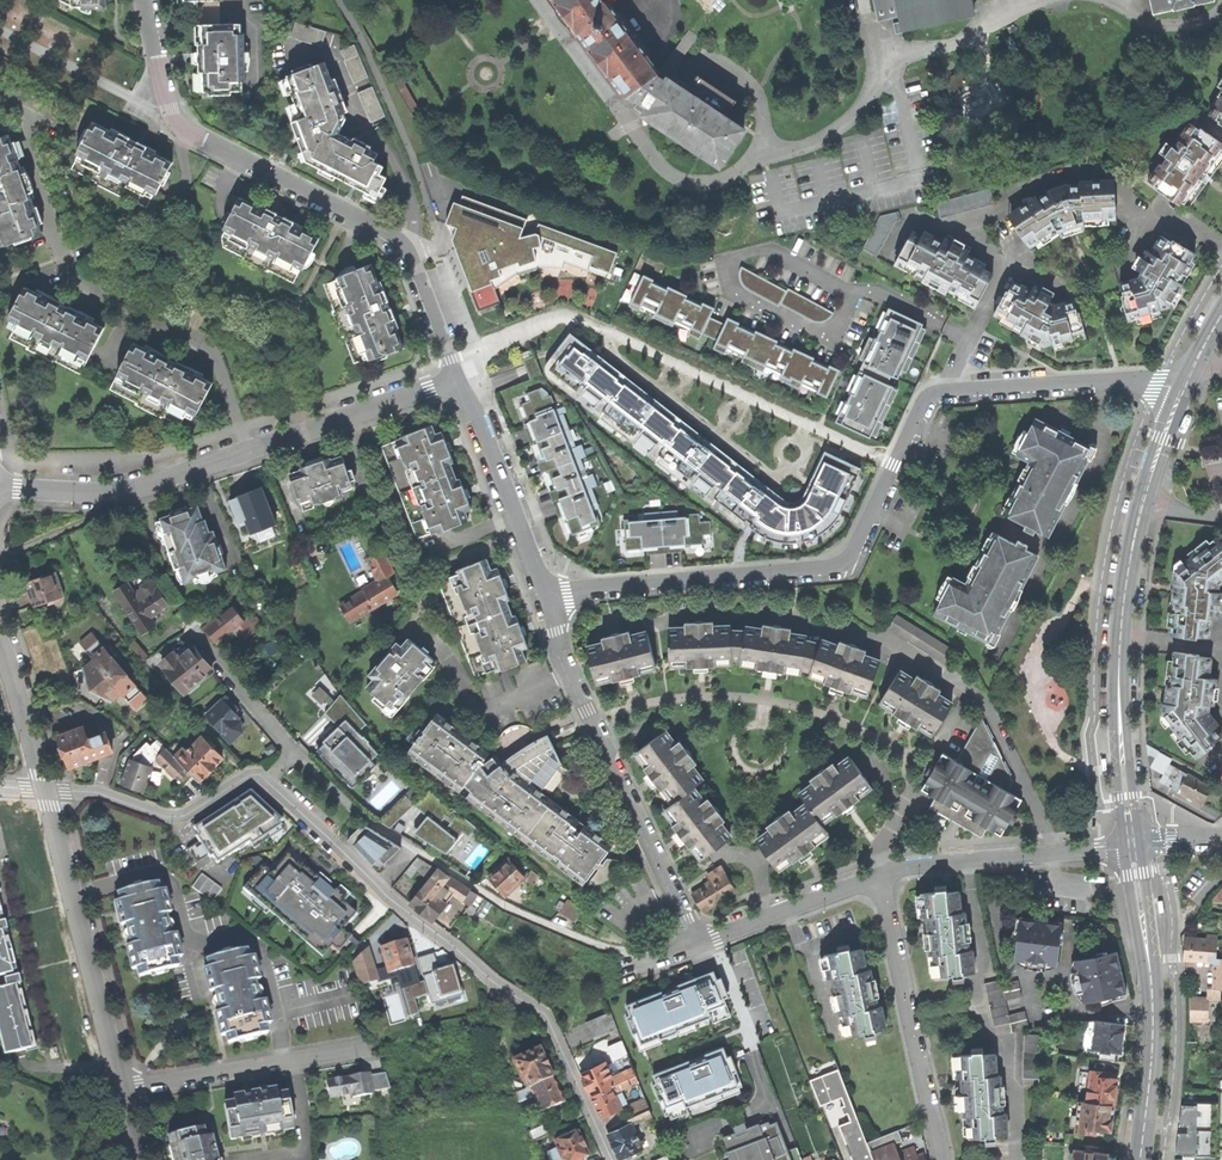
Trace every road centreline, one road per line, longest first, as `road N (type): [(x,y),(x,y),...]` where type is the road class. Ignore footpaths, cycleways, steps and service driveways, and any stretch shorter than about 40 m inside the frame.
road 1 (residential): [(613,1159),(547,1014),(391,897),(269,780),(237,783),(178,816),(94,791),(48,791)]
road 2 (residential): [(1186,385),(942,393),(922,408),(859,546),(841,566),(542,598)]
road 3 (residential): [(148,0),(178,118),(412,254),(464,380)]
road 4 (residential): [(0,488),(122,491),(464,380)]
road 5 (residential): [(1135,843),(1122,709),(1127,595),(1145,504),(1186,385)]
road 6 (residential): [(542,598),(697,936)]
road 7 (residential): [(1143,1159),(1155,1013),(1135,843)]
road 8 (residential): [(48,791),(125,1091)]
road 9 (residential): [(943,1159),(879,876)]
road 10 (residential): [(1135,843),(927,863),(879,876)]
road 11 (residential): [(125,1091),(377,1046)]
road 12 (residential): [(464,380),(542,598)]
road 13 (track): [(194,629),(251,589),(200,468)]
road 14 (residential): [(879,876),(717,936),(697,936)]
road 15 (residential): [(48,791),(0,632)]

